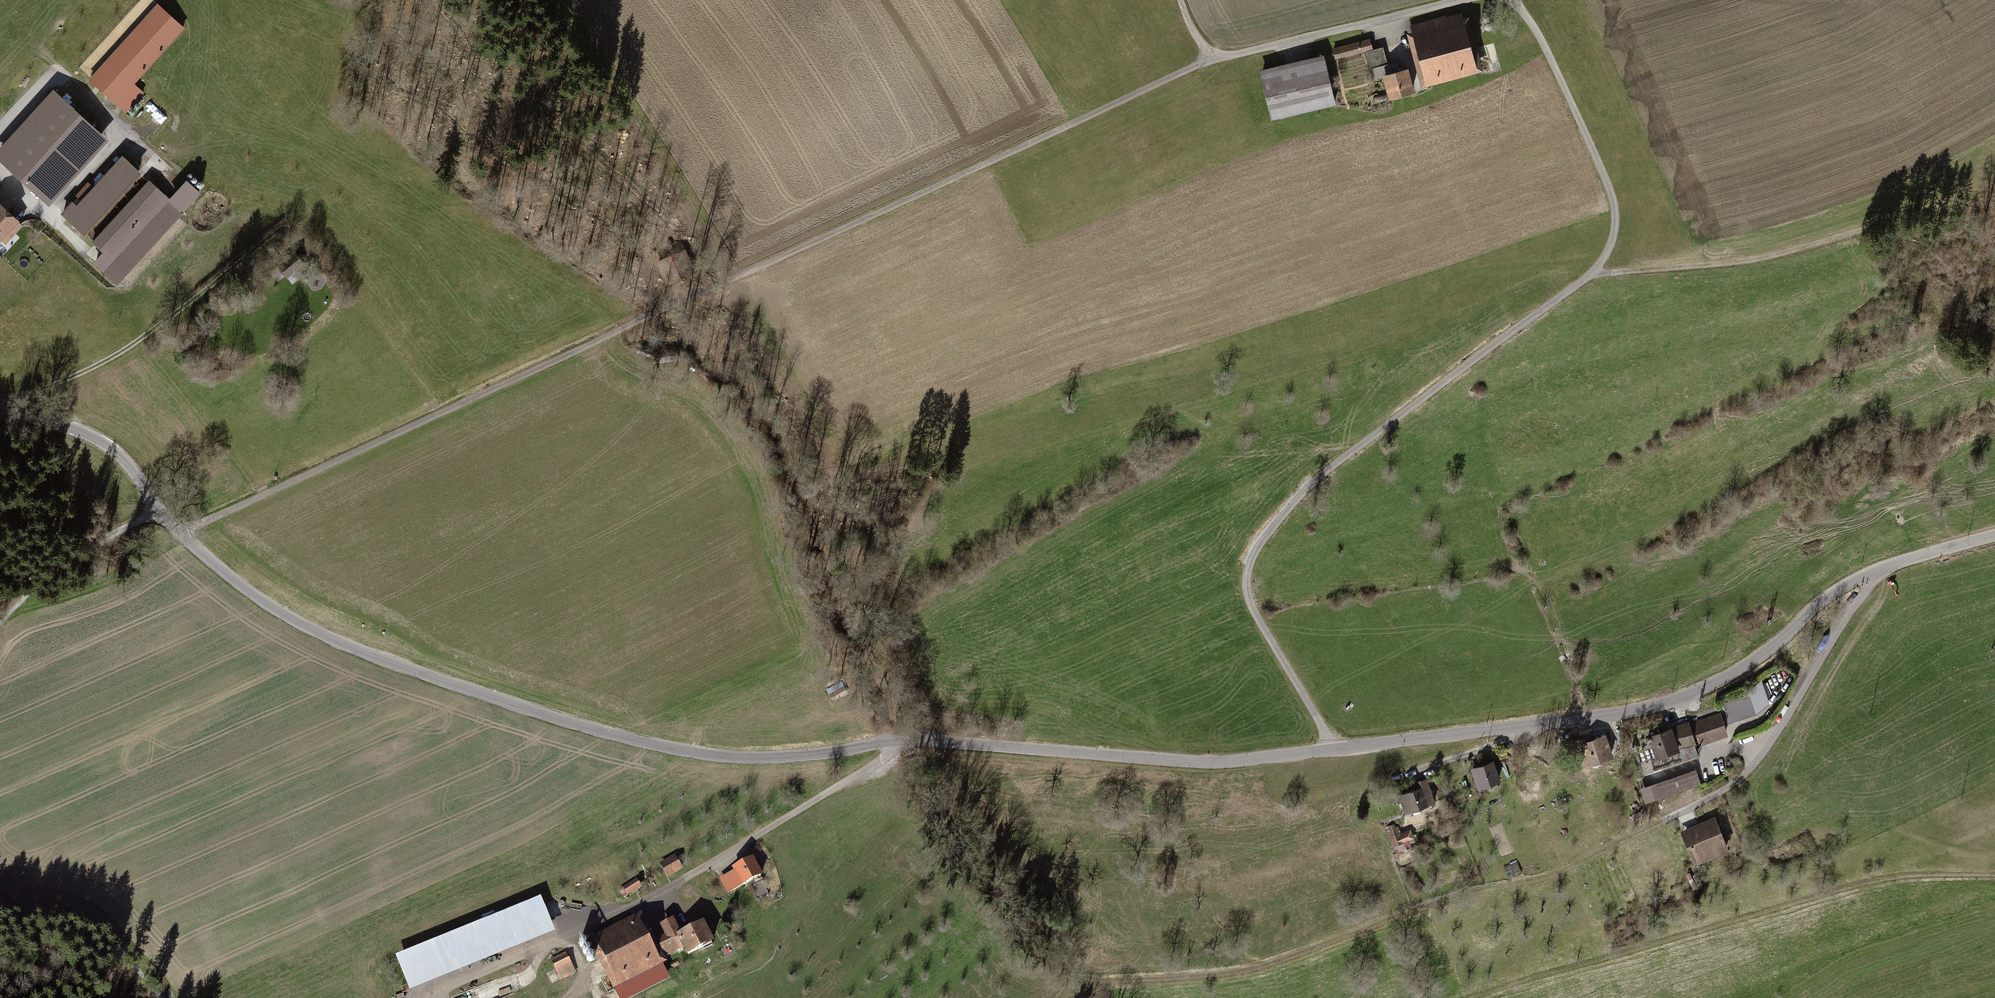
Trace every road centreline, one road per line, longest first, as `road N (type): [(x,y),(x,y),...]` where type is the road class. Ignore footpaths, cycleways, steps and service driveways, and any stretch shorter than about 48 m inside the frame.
road 1 (tertiary): [(1878,566),(1820,599),(1750,663),(1699,690),(1605,715),(1227,765),(897,740),(745,757),(605,732),(314,630),(224,570),(99,439),(0,414)]
road 2 (track): [(185,533),(1218,58)]
road 3 (motorway): [(0,935),(573,0)]
road 4 (track): [(1509,0),(1541,41),(1588,141),(1611,194),(1613,236),(1592,275),(1349,452),(1257,547),(1247,582),(1253,608),(1331,751)]
road 5 (motorway): [(500,0),(0,816)]
road 6 (track): [(1684,811),(1543,879),(1445,898),(1276,959),(1089,981),(1066,997)]
road 7 (track): [(408,997),(667,889),(894,752),(897,740)]
road 8 (track): [(1994,873),(1884,877),(1472,997)]
road 9 (track): [(1592,275),(1746,264),(1927,208)]
road 10 (track): [(0,409),(147,336),(286,223)]
road 11 (track): [(0,129),(55,73),(126,134),(50,217)]
road 12 (residential): [(1878,566),(1769,742),(1711,753)]
road 13 (track): [(1218,58),(1467,0)]
road 14 (track): [(165,513),(28,581)]
road 15 (track): [(0,171),(95,256)]
road 16 (tertiary): [(1994,534),(1878,566)]

